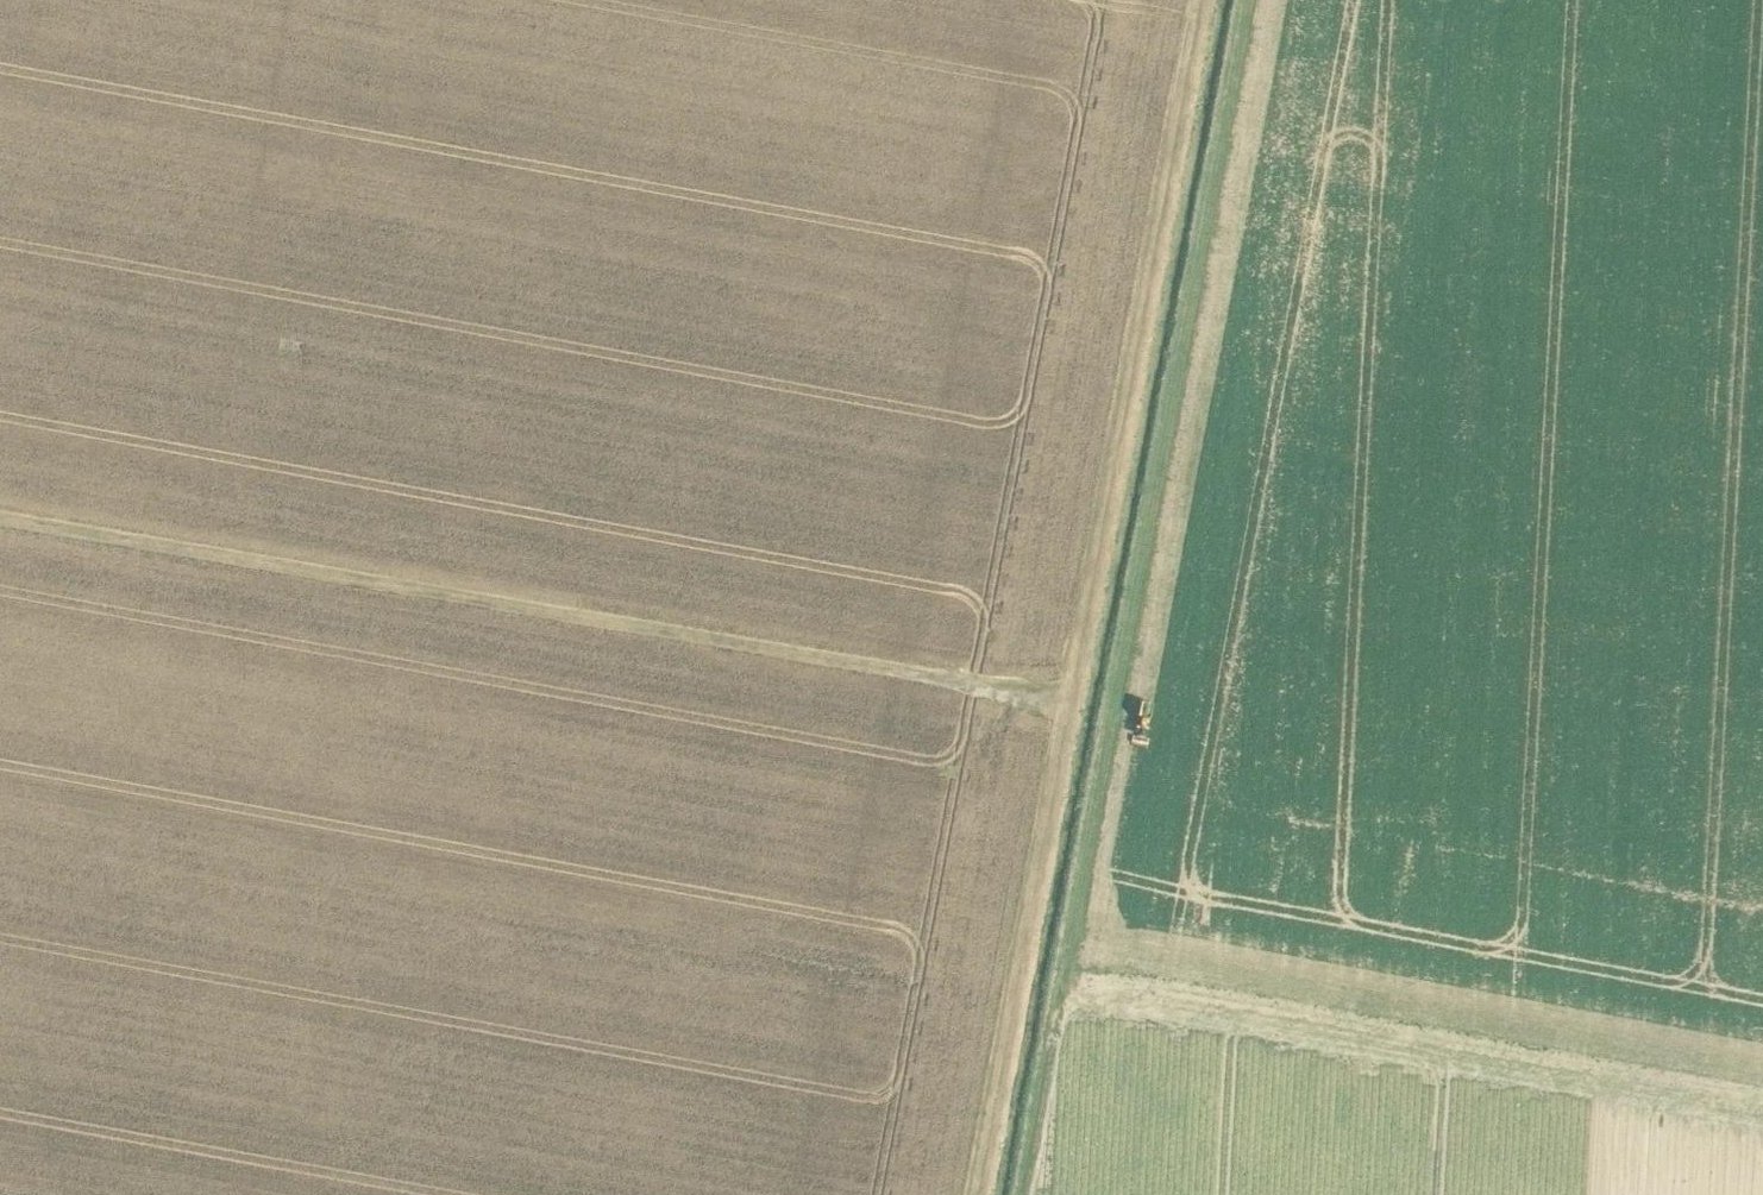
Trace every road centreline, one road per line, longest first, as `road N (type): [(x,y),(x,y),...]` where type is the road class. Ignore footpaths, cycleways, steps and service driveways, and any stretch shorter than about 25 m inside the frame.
road 1 (track): [(978,1194),(1202,0)]

